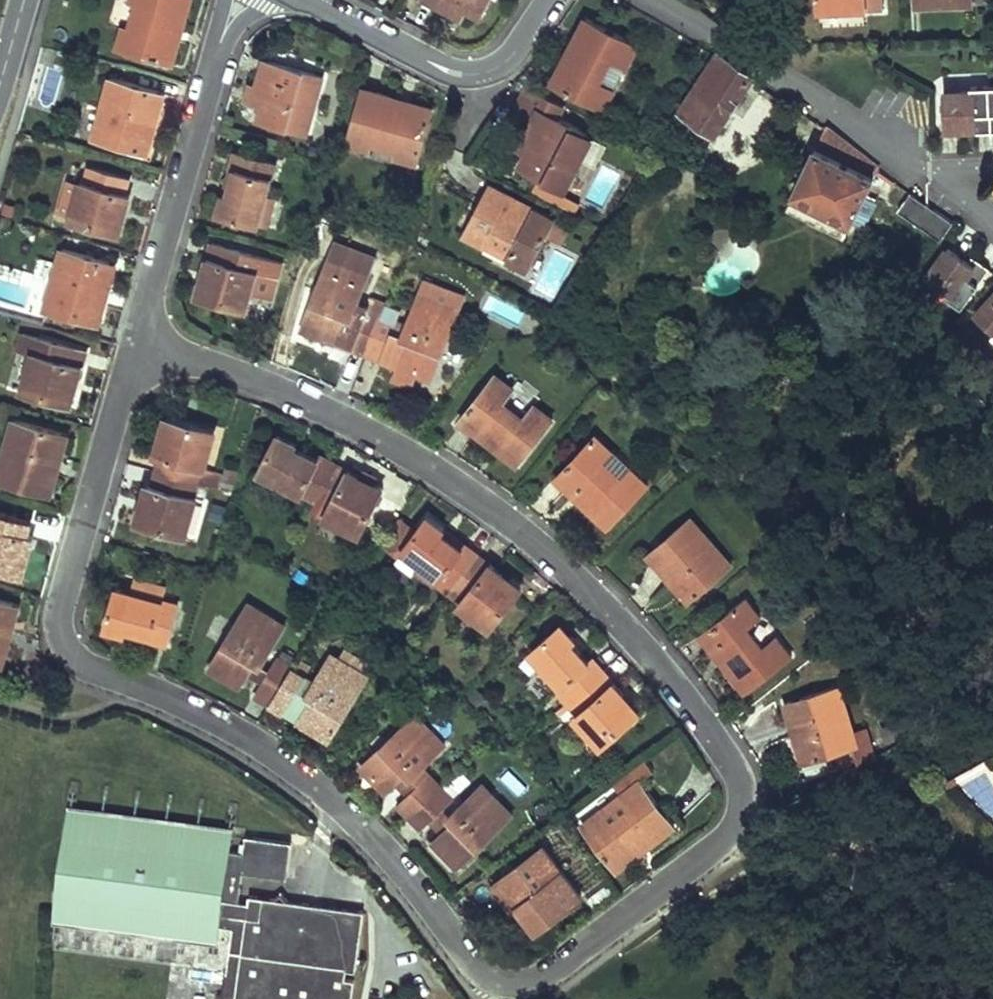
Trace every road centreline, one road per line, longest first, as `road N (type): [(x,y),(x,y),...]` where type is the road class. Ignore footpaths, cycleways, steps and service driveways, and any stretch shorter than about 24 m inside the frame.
road 1 (residential): [(136,342),(60,608),(62,641),(78,664),(174,702),(313,783),(400,869),(479,973),(512,986),(541,981),(731,837),(742,812),(740,782),(717,740),(609,612),(553,560),(412,459),(214,367)]
road 2 (residential): [(930,171),(658,0)]
road 3 (residential): [(299,0),(465,76),(500,68),(551,0)]
road 4 (residential): [(216,56),(136,342)]

